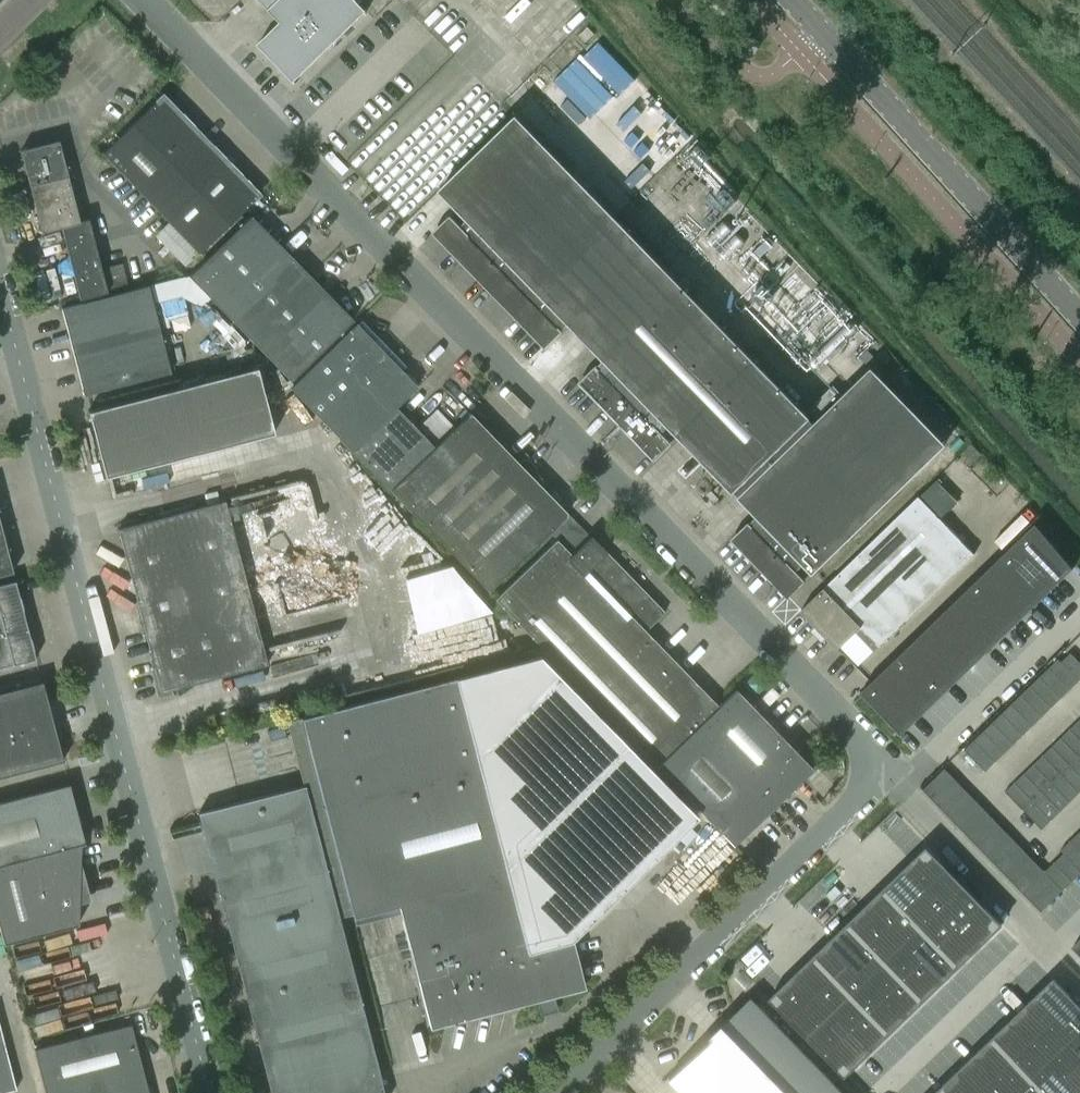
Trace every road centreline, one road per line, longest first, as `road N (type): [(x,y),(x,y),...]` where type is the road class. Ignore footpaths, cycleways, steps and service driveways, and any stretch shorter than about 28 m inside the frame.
road 1 (unclassified): [(552,1092),(858,797),(867,783),(866,753),(137,0)]
road 2 (unclassified): [(210,1092),(0,289)]
road 3 (tertiary): [(1079,320),(792,0)]

